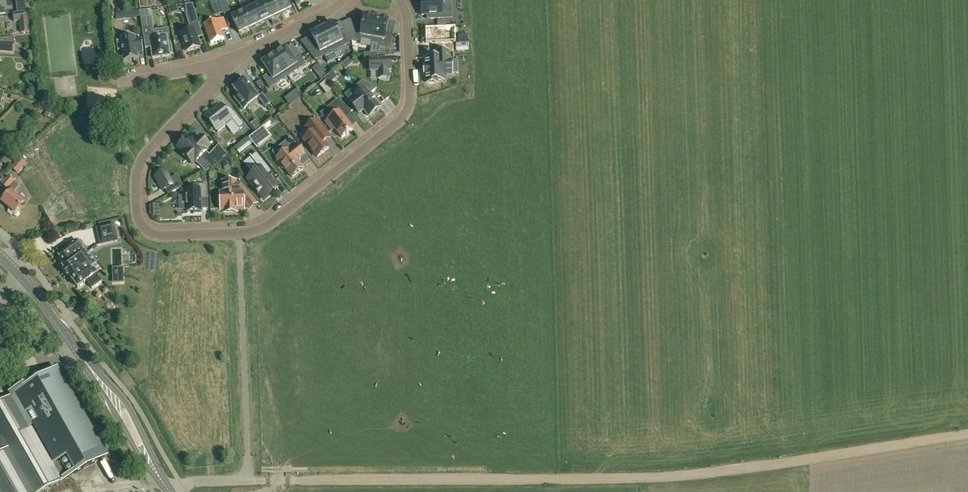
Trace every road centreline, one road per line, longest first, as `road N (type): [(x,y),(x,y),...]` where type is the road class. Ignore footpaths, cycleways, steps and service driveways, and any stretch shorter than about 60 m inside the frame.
road 1 (track): [(249,479),(637,476),(967,430)]
road 2 (residential): [(240,56),(145,155),(135,185),(136,215),(148,233),(252,233),(401,118),(411,85),(401,0)]
road 3 (secondary): [(170,491),(50,311),(0,254)]
road 4 (residential): [(240,56),(117,81)]

